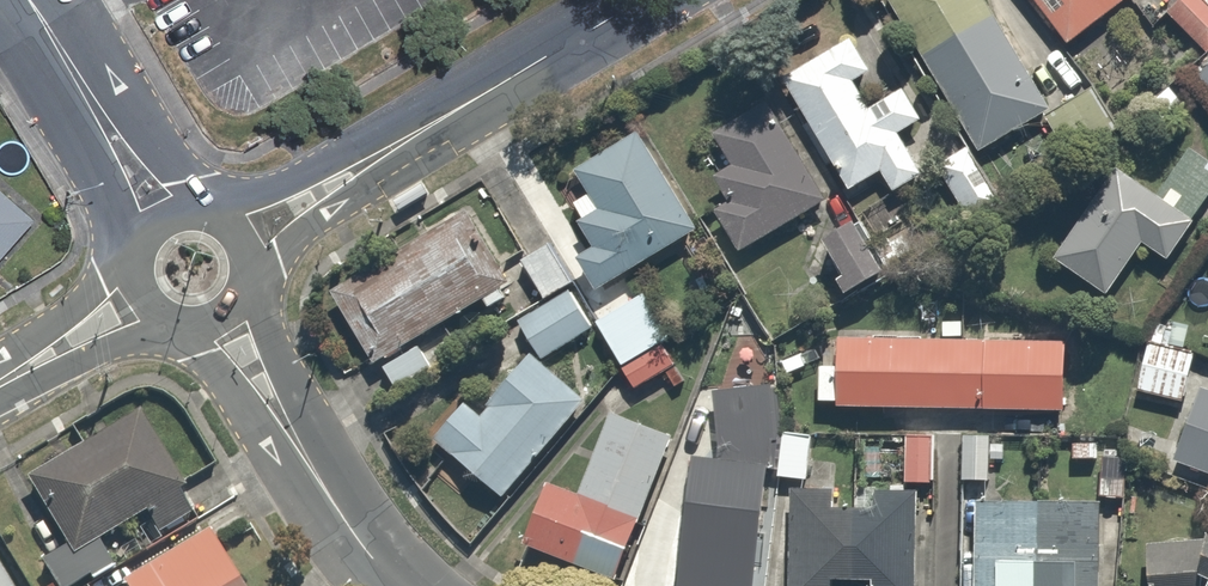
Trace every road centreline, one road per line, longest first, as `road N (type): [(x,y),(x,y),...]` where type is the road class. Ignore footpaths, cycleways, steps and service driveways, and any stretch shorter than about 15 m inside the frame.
road 1 (tertiary): [(246,248),(268,222),(643,0)]
road 2 (tertiary): [(402,585),(319,481),(225,312)]
road 3 (tertiary): [(170,212),(147,189),(27,0)]
road 4 (tertiary): [(0,380),(144,298)]

